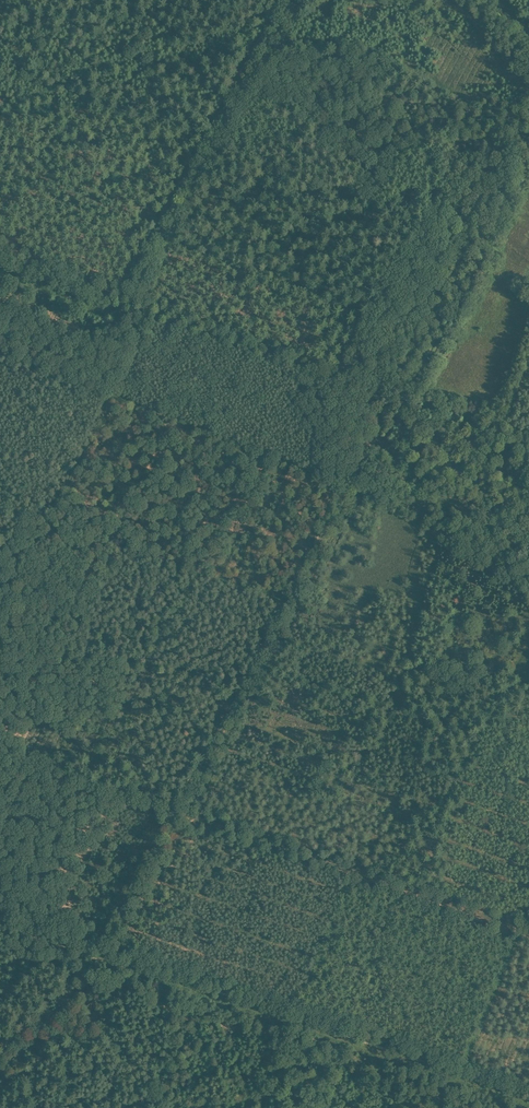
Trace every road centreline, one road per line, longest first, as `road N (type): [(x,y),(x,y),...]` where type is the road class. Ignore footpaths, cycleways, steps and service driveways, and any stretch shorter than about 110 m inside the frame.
road 1 (track): [(406,406),(493,235),(439,202),(405,211),(380,205),(219,140),(294,0)]
road 2 (track): [(0,922),(528,1102)]
road 3 (track): [(406,406),(0,257)]
road 4 (track): [(98,956),(180,807),(401,885)]
road 5 (track): [(401,885),(524,650)]
road 6 (track): [(456,1071),(519,925)]
road 7 (track): [(336,1030),(401,885)]
road 8 (track): [(98,956),(0,1062)]
road 9 (track): [(528,450),(406,406)]
road 10 (track): [(401,885),(519,925)]

